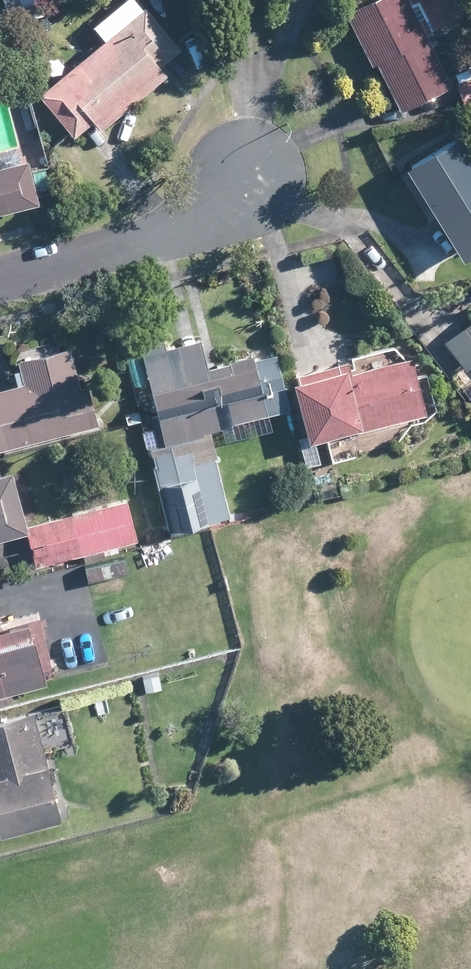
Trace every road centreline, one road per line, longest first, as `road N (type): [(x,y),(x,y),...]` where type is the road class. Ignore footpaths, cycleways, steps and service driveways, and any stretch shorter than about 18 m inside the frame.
road 1 (residential): [(264,179),(153,242),(0,281)]

